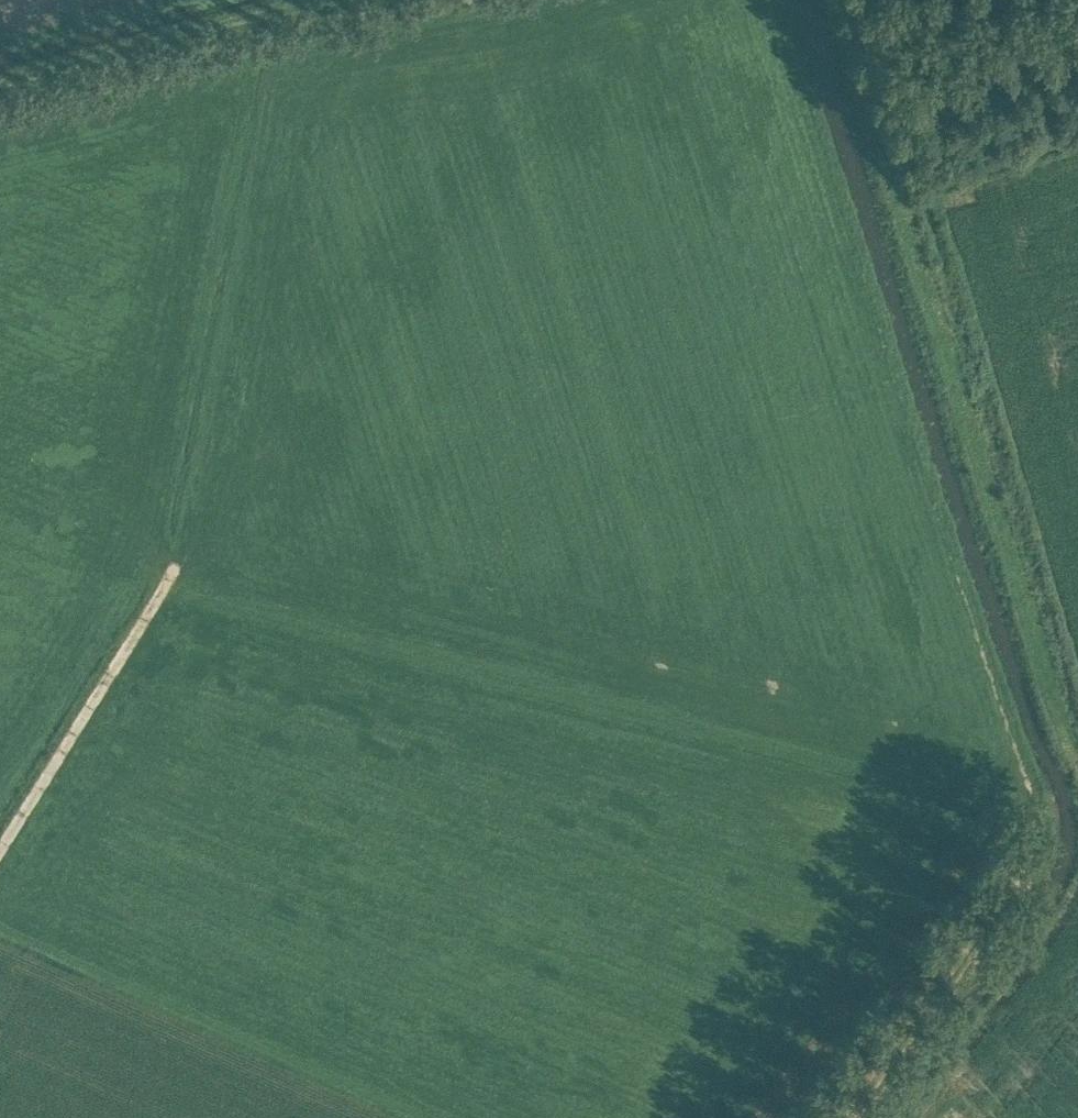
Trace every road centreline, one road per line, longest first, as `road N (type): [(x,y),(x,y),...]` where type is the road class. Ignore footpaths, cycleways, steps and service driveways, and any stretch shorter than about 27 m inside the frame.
road 1 (track): [(181,566),(0,851)]

